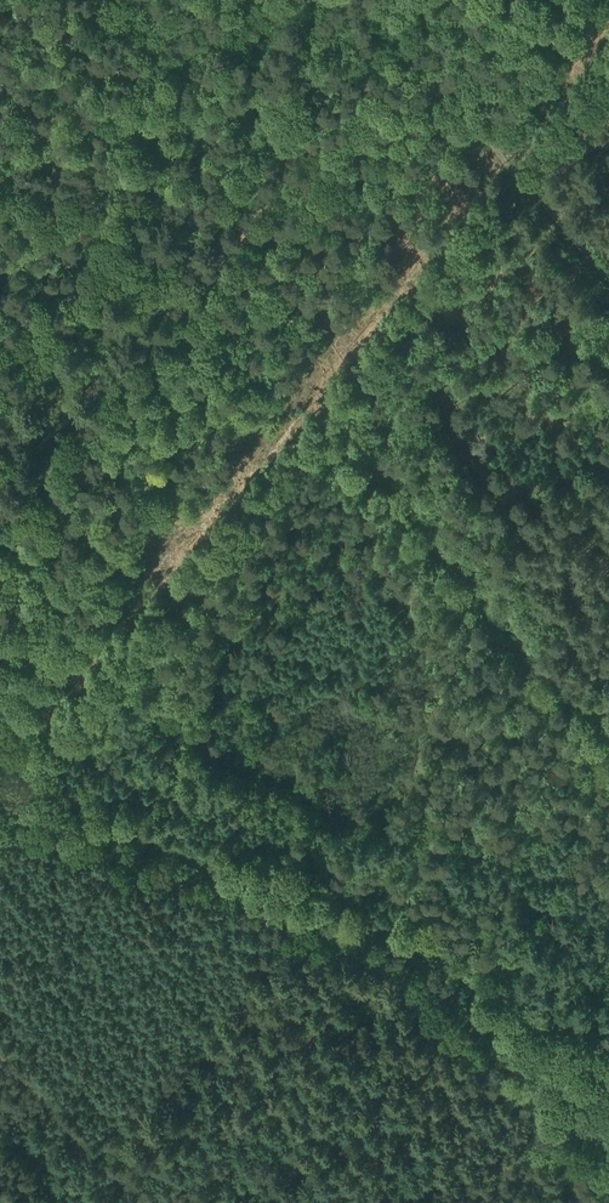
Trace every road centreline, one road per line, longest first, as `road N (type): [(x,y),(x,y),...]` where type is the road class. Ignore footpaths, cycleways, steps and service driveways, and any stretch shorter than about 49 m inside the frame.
road 1 (track): [(597,0),(494,116),(341,151),(299,174),(0,534)]
road 2 (track): [(0,778),(608,1031)]
road 3 (track): [(321,413),(608,740)]
road 4 (track): [(608,279),(518,172)]

